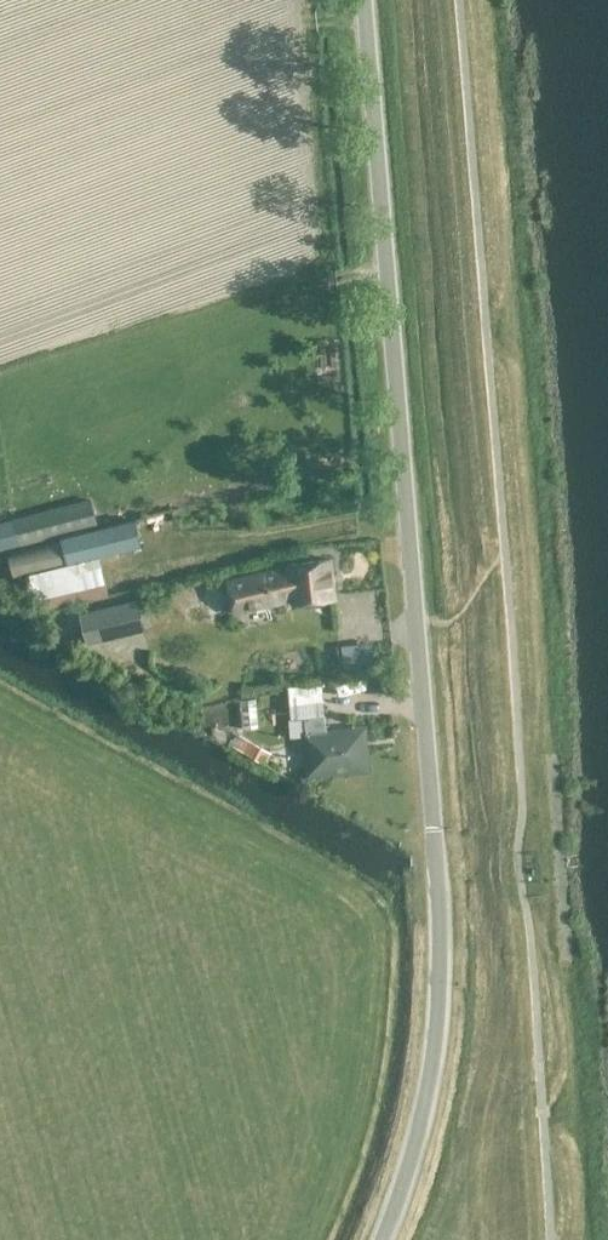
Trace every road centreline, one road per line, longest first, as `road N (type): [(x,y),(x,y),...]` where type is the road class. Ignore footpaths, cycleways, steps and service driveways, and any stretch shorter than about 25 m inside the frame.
road 1 (unclassified): [(379,1239),(429,1080),(439,926),(362,0)]

